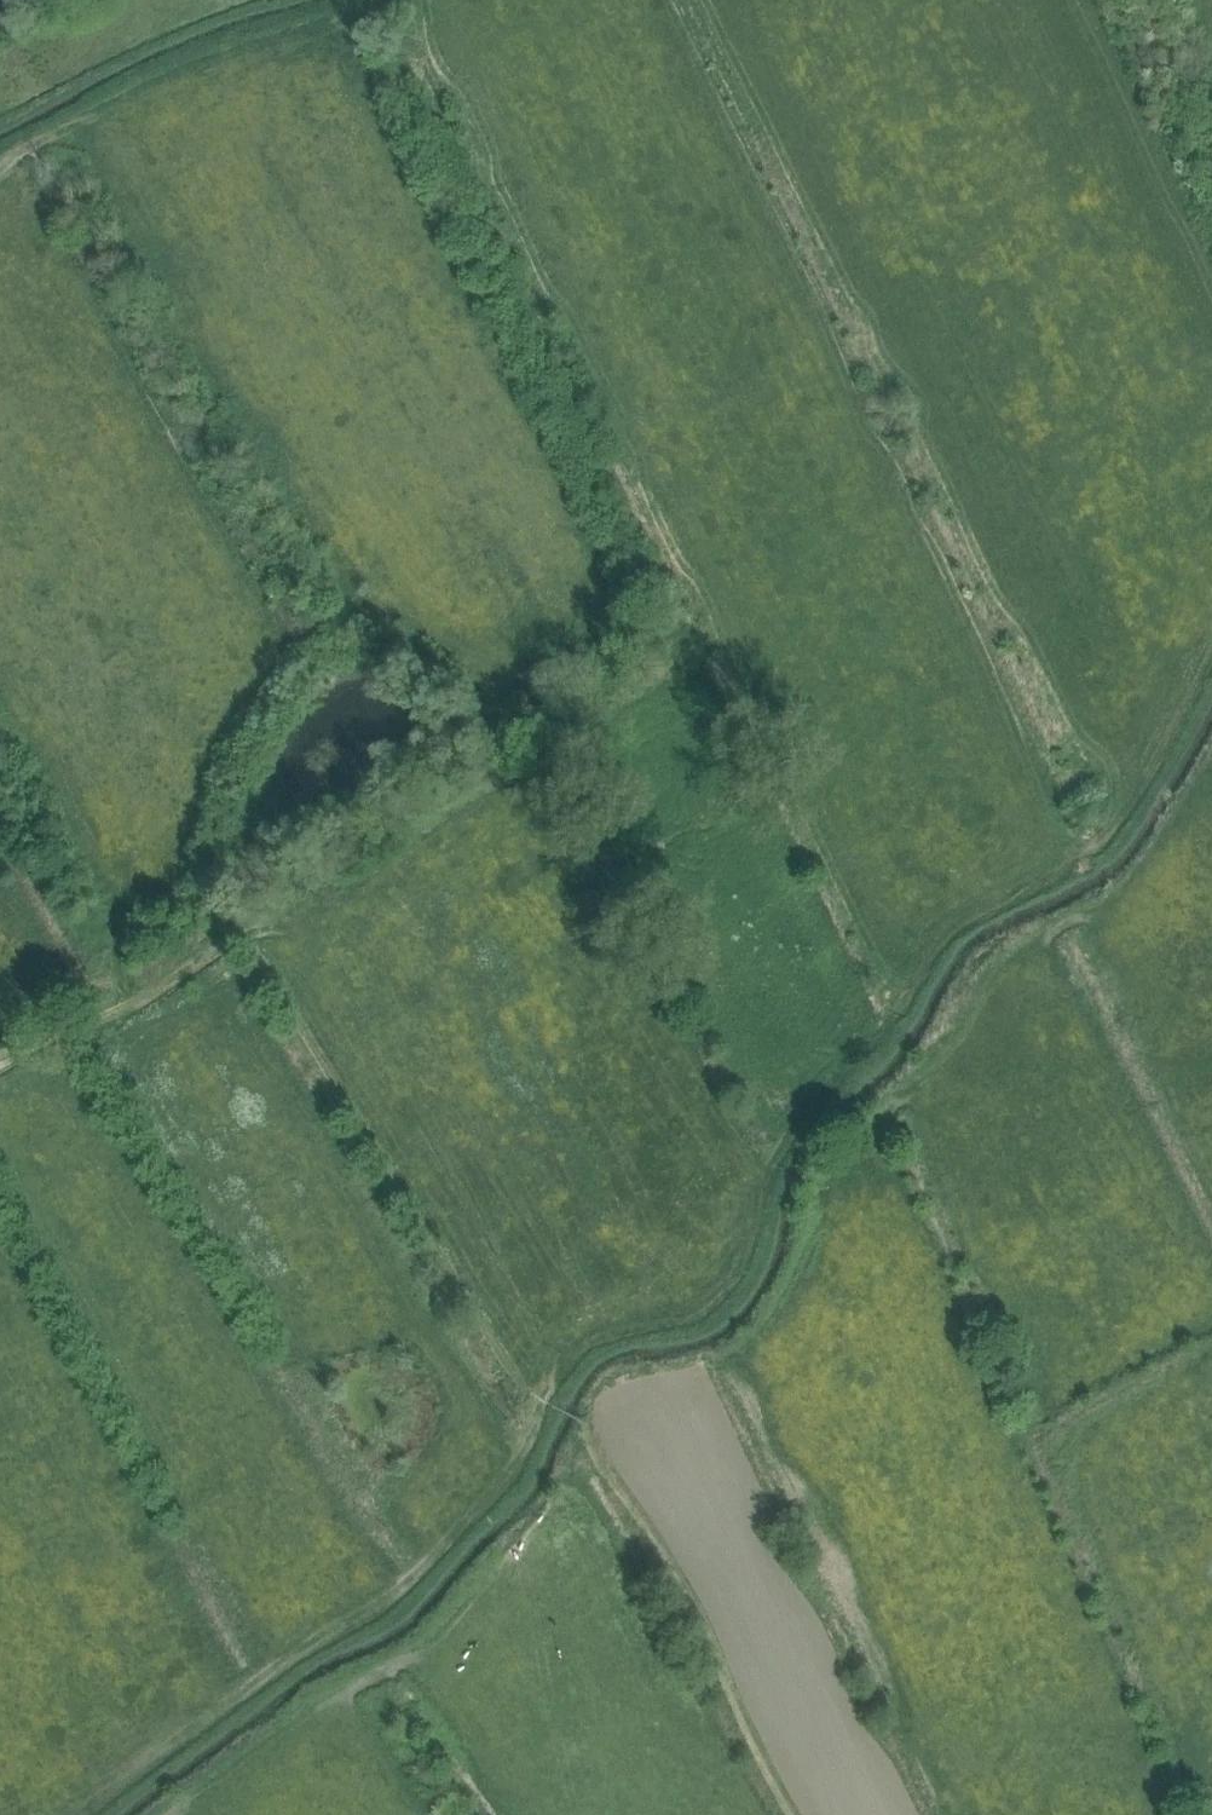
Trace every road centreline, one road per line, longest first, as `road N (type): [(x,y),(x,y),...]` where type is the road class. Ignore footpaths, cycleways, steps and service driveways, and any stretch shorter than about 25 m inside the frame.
road 1 (track): [(575,1415),(578,1395),(607,1366),(700,1333),(736,1296),(760,1259),(790,1159),(873,1070),(952,953),(1103,846),(1149,782),(1211,659)]
road 2 (track): [(577,1416),(531,1393),(251,942),(0,1067)]
road 3 (track): [(797,1814),(586,1454),(581,1418)]

